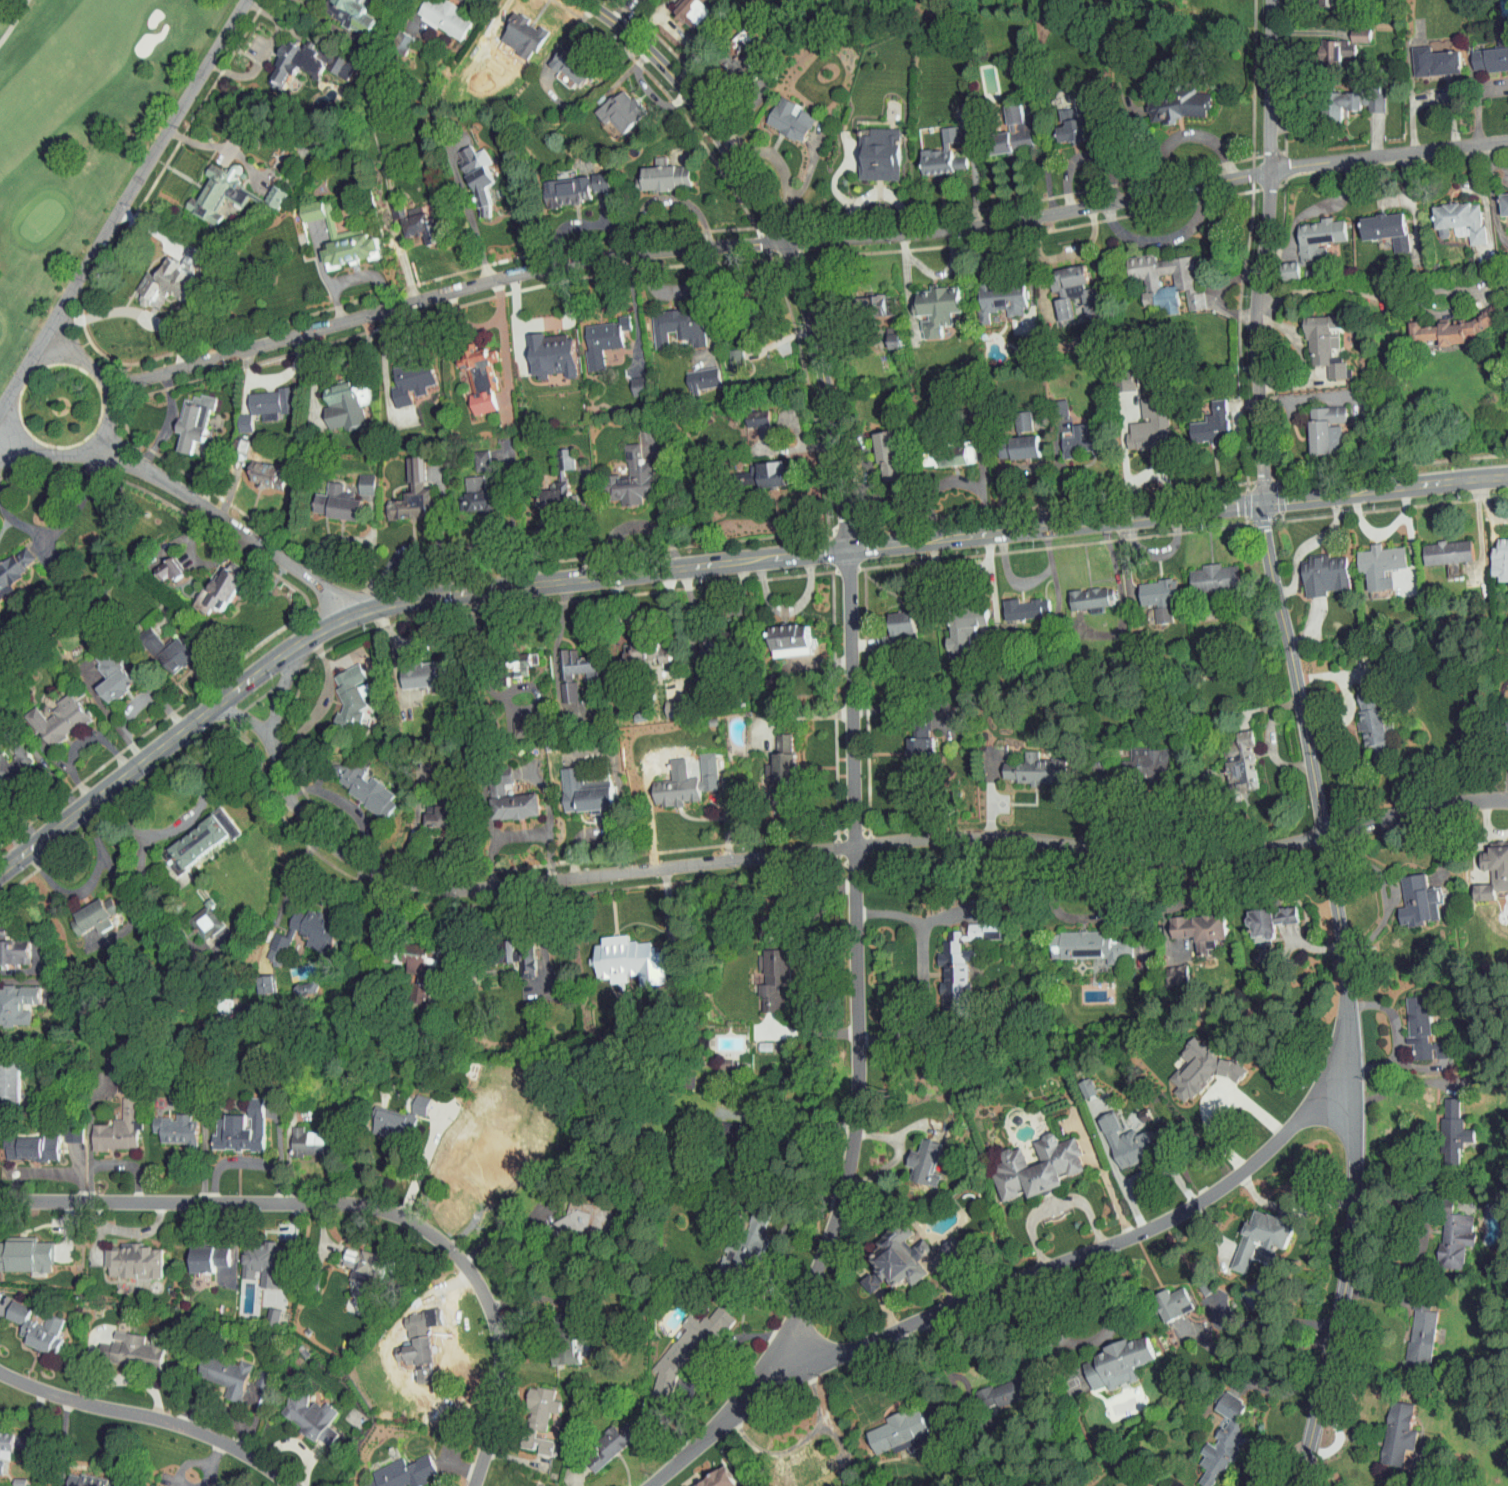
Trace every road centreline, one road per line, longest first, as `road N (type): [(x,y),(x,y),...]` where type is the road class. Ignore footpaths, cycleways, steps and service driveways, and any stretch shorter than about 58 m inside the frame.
road 1 (residential): [(1507,805),(1435,810),(1213,861),(936,841),(565,879),(433,877),(344,845),(304,805),(277,730),(281,680),(295,645)]
road 2 (residential): [(1276,171),(916,229),(648,253),(538,272),(107,388)]
road 3 (secondary): [(353,614),(481,589),(1507,475)]
road 4 (tertiary): [(1296,1485),(1342,1283),(1353,1153),(1346,989),(1309,731),(1262,502)]
road 5 (residential): [(845,550),(860,1065),(854,1135),(824,1255),(757,1390)]
road 6 (residential): [(1348,1061),(1234,1167),(1147,1222),(757,1390),(641,1485)]
road 7 (residential): [(0,1197),(304,1200),(364,1206),(419,1225),(472,1273),(501,1341),(492,1434),(472,1485)]
road 8 (tertiary): [(845,550),(830,395),(784,242),(688,96),(582,0)]
road 9 (residential): [(1262,502),(1257,350),(1276,171),(1272,0)]
road 10 (residential): [(245,0),(64,299),(43,355)]
road 11 (secondary): [(0,873),(295,645)]
road 12 (residential): [(5,408),(8,426),(31,452),(65,458),(96,441),(110,402),(100,374),(58,353),(14,375),(5,408)]
road 13 (residential): [(0,1363),(84,1402),(179,1424),(242,1450),(293,1485)]
road 14 (residential): [(353,614),(96,441)]
road 15 (residential): [(1507,137),(1276,171)]

